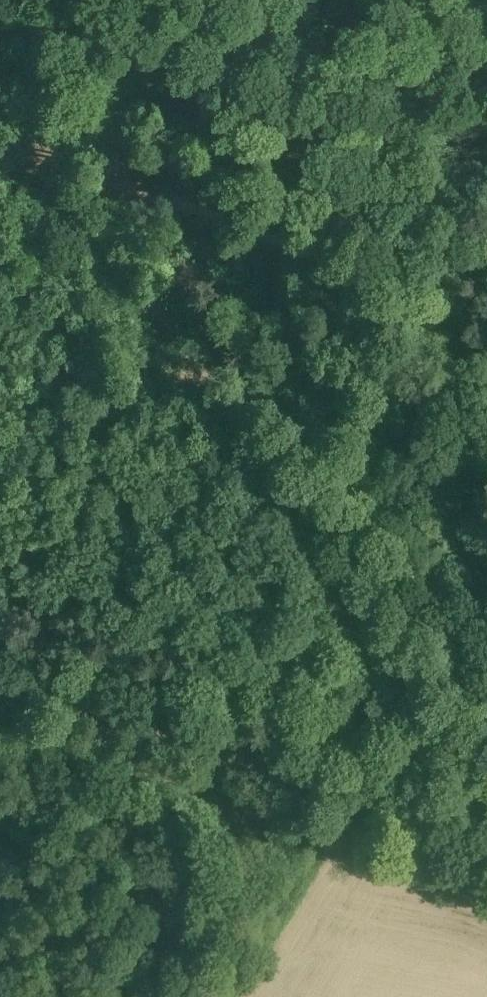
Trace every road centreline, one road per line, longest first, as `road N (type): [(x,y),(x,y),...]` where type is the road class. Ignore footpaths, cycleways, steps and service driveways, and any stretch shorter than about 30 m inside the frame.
road 1 (track): [(0,86),(39,160),(245,417),(486,800)]
road 2 (track): [(0,146),(339,274),(486,363)]
road 3 (track): [(0,673),(486,832)]

